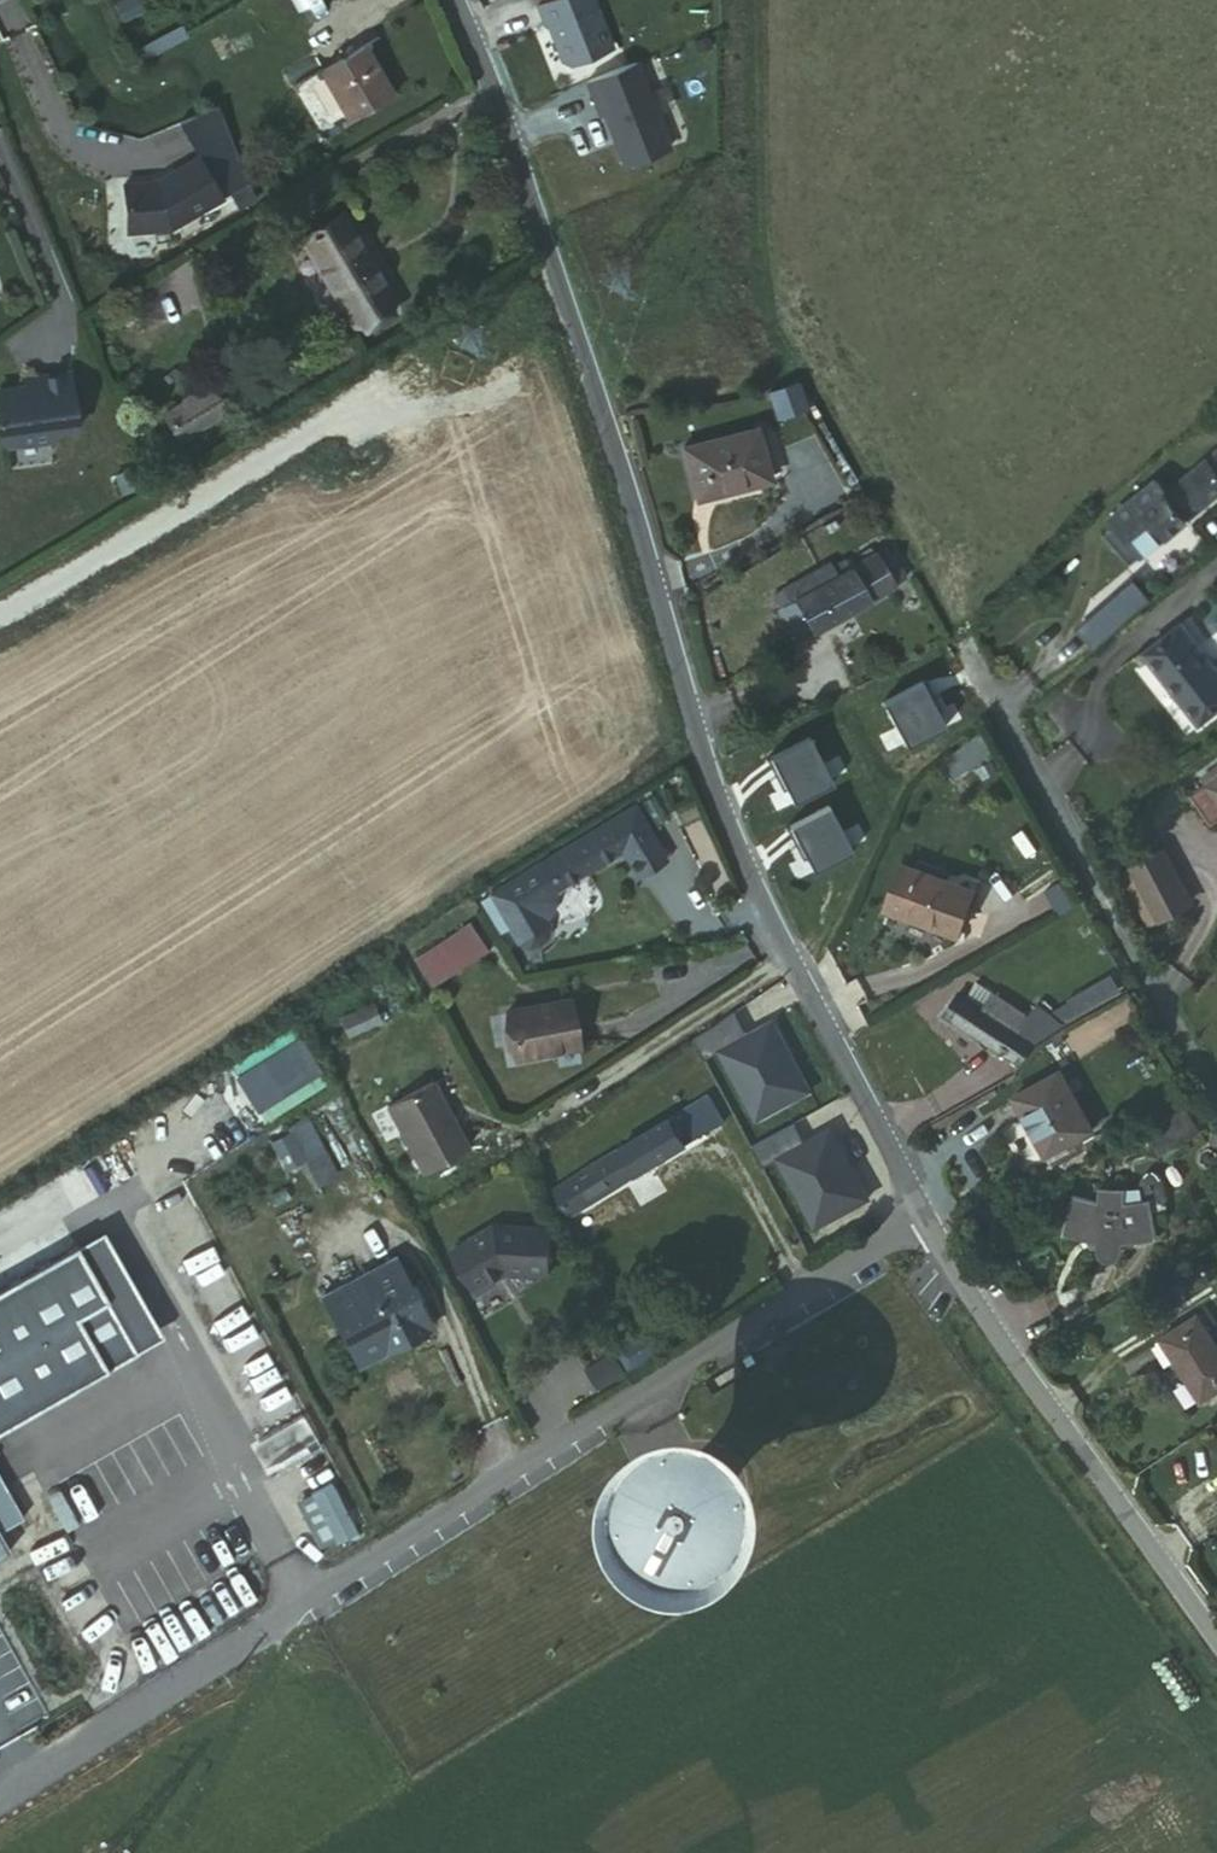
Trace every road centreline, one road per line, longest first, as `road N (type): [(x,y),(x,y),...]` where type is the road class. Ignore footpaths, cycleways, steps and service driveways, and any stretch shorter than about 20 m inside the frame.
road 1 (unclassified): [(924,1221),(691,748),(578,361),(446,0)]
road 2 (unclassified): [(924,1221),(0,1801)]
road 3 (residential): [(961,643),(1154,996),(1216,1092)]
road 4 (unclassified): [(1216,1645),(924,1221)]

